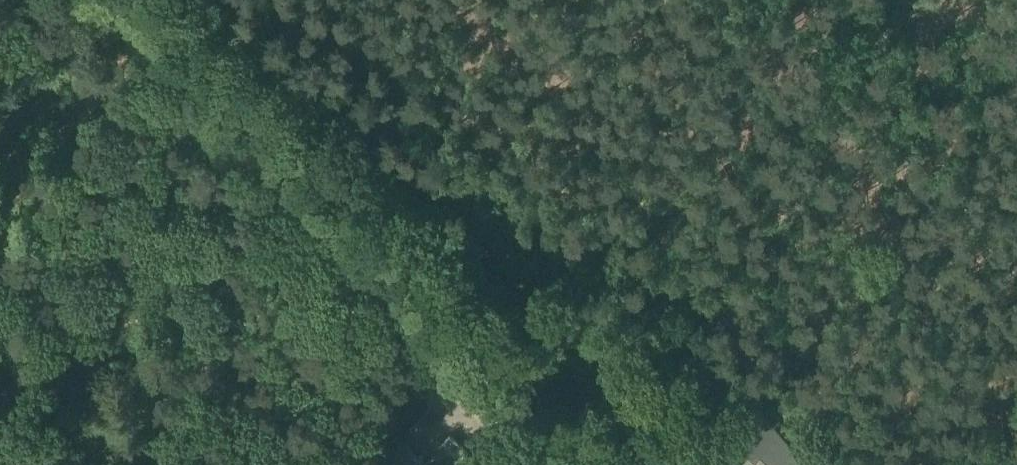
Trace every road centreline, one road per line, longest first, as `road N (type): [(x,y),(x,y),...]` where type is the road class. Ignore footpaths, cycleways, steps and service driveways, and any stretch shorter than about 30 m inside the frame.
road 1 (track): [(620,464),(184,0)]
road 2 (track): [(791,0),(1016,205)]

